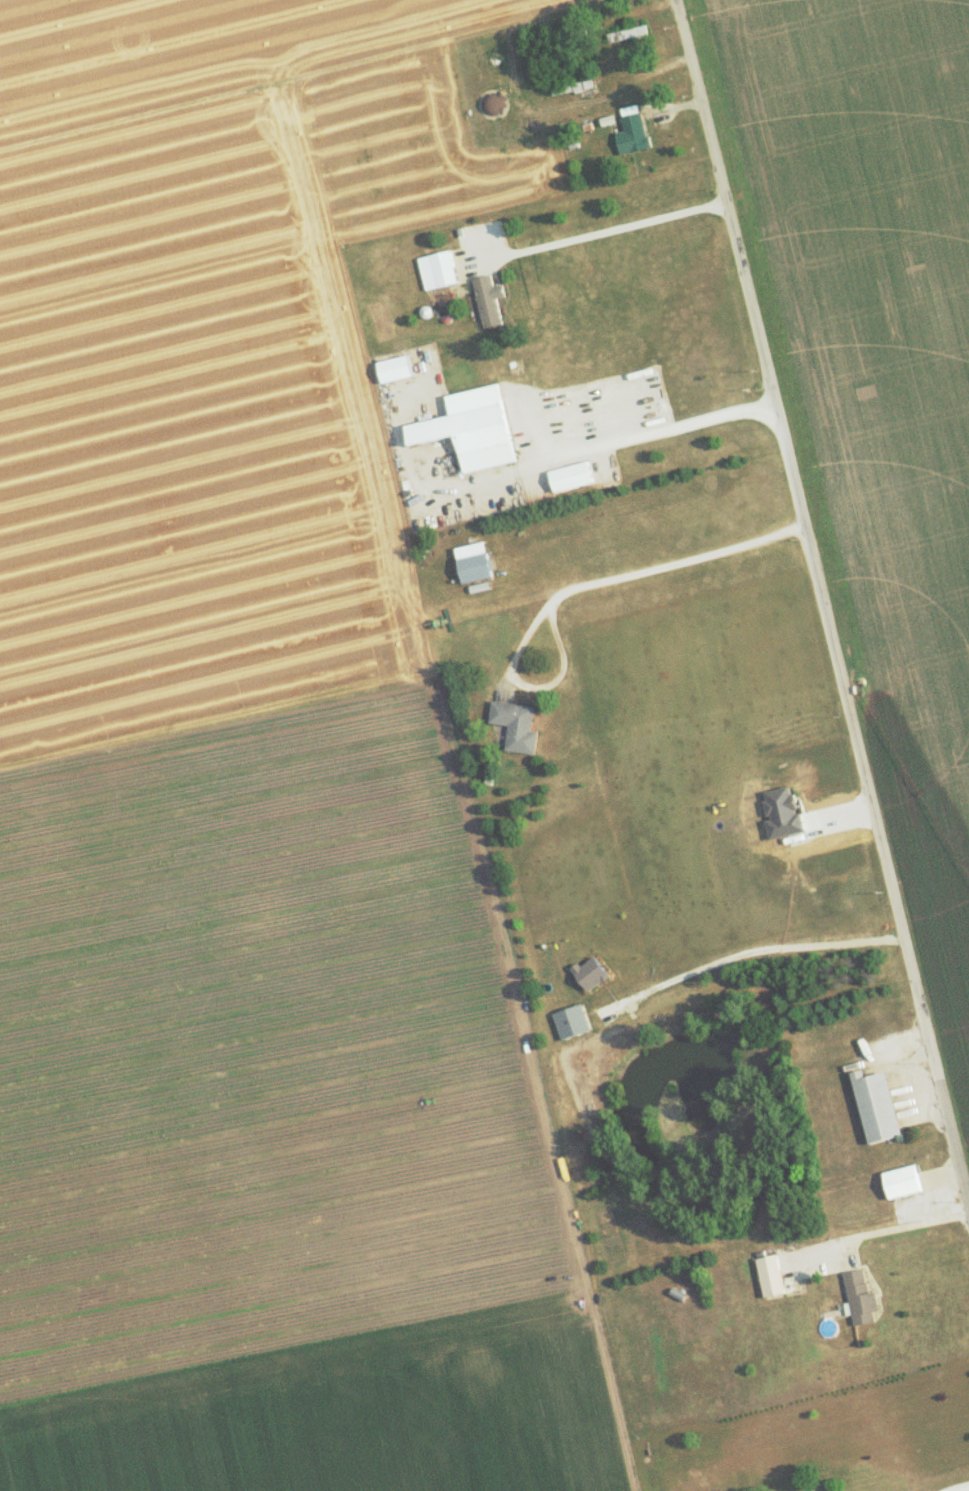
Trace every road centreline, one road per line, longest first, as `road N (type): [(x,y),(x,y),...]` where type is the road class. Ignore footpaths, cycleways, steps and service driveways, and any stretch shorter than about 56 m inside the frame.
road 1 (residential): [(968,1211),(677,0)]

